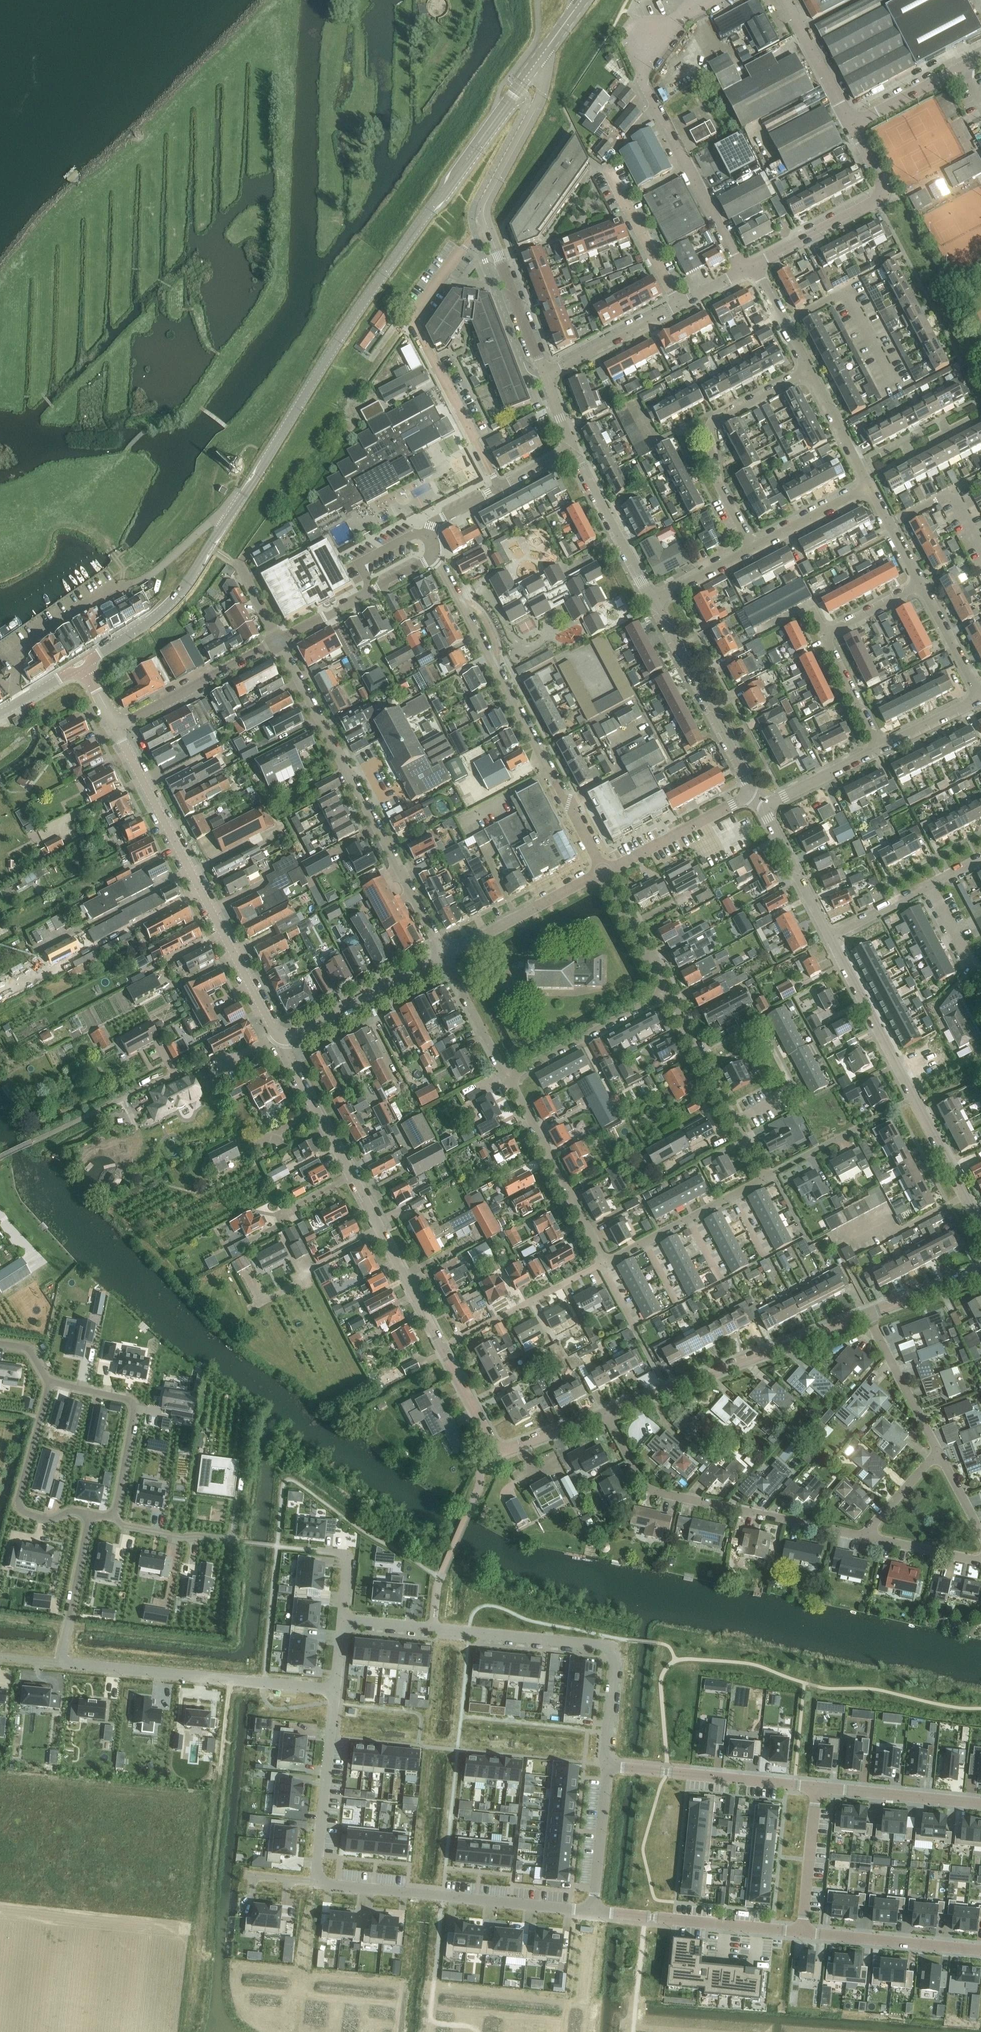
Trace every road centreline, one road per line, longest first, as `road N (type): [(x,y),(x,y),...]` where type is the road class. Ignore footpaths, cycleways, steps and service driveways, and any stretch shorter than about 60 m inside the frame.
road 1 (tertiary): [(82,667),(180,599),(424,220)]
road 2 (residential): [(499,1454),(281,1035)]
road 3 (residential): [(342,1621),(613,1649),(606,1767)]
road 4 (residential): [(434,554),(603,873)]
road 5 (residential): [(443,957),(279,642)]
road 6 (residential): [(281,1035),(114,728)]
road 7 (residential): [(980,1229),(828,938)]
road 8 (residential): [(500,489),(411,320),(468,243),(488,231)]
road 9 (residential): [(863,1537),(652,1491),(607,1415)]
road 10 (residential): [(745,273),(639,74),(684,13)]
road 11 (unclassified): [(607,1415),(869,1316)]
road 12 (residential): [(61,1665),(335,1690)]
road 13 (residential): [(324,1883),(591,1911)]
road 14 (residential): [(751,548),(724,491),(713,429),(718,419),(808,373)]
road 15 (residential): [(762,808),(653,603)]
road 16 (residential): [(591,1911),(803,1933)]
road 17 (residential): [(816,1788),(606,1767)]
road 18 (residential): [(600,1263),(504,1076)]
road 19 (residential): [(50,1383),(19,1506),(45,1520),(72,1511),(90,1516)]
road 20 (residential): [(113,1516),(134,1407),(50,1383)]
road 21 (residential): [(324,1883),(317,1855),(335,1690)]
road 22 (tertiary): [(535,66),(424,220)]
road 23 (residential): [(114,728),(279,642)]
road 24 (unclassified): [(488,231),(485,206),(546,90),(535,66)]
road 25 (residential): [(281,1035),(309,1030),(443,957)]
road 26 (residential): [(443,957),(603,873)]
road 27 (residential): [(504,1076),(664,993)]
road 28 (residential): [(279,642),(434,554)]
road 29 (residential): [(803,1933),(980,1951)]
road 30 (residential): [(603,873),(685,829),(718,829),(762,808)]
road 31 (residential): [(653,603),(574,452)]
road 32 (residential): [(980,1804),(816,1788)]
road 33 (residential): [(543,374),(680,305)]
road 34 (residential): [(543,374),(488,231)]
road 35 (residential): [(938,1452),(869,1316)]
road 36 (residential): [(680,305),(610,170)]
road 37 (residential): [(90,1516),(61,1665)]
road 38 (residential): [(753,268),(886,195)]
road 39 (residential): [(733,1124),(664,993)]
road 40 (unclassified): [(849,123),(980,56)]
road 41 (residential): [(828,938),(762,808)]
road 42 (residential): [(816,1788),(803,1933)]
road 43 (residential): [(606,1767),(591,1911)]
road 44 (unclassified): [(849,123),(783,0)]
road 45 (residential): [(342,1621),(348,1555),(277,1547)]
road 46 (residential): [(664,993),(603,873)]
road 47 (residential): [(504,1076),(443,957)]
road 48 (residential): [(751,548),(869,487)]
road 49 (residential): [(239,1543),(124,1527),(113,1516)]
road 50 (residential): [(762,808),(877,748)]
road 51 (residential): [(869,487),(808,373)]
road 52 (residential): [(980,697),(923,586)]
road 53 (residential): [(877,748),(827,635)]
road 54 (unclassified): [(869,1316),(980,1270)]
road 55 (residential): [(980,1561),(863,1537)]

